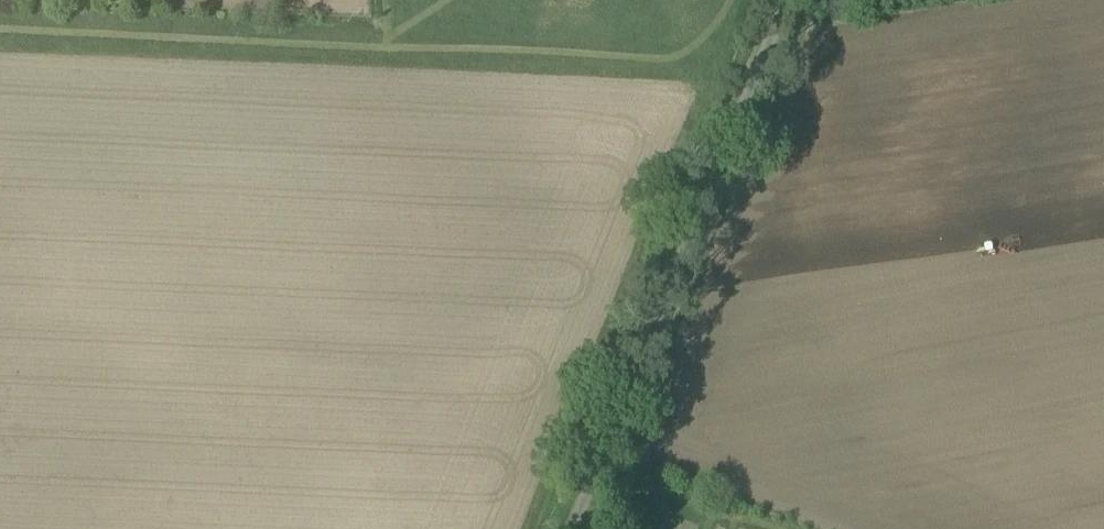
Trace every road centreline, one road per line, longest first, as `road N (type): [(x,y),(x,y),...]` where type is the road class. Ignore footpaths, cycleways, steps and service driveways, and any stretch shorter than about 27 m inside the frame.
road 1 (unclassified): [(558,528),(780,0)]

